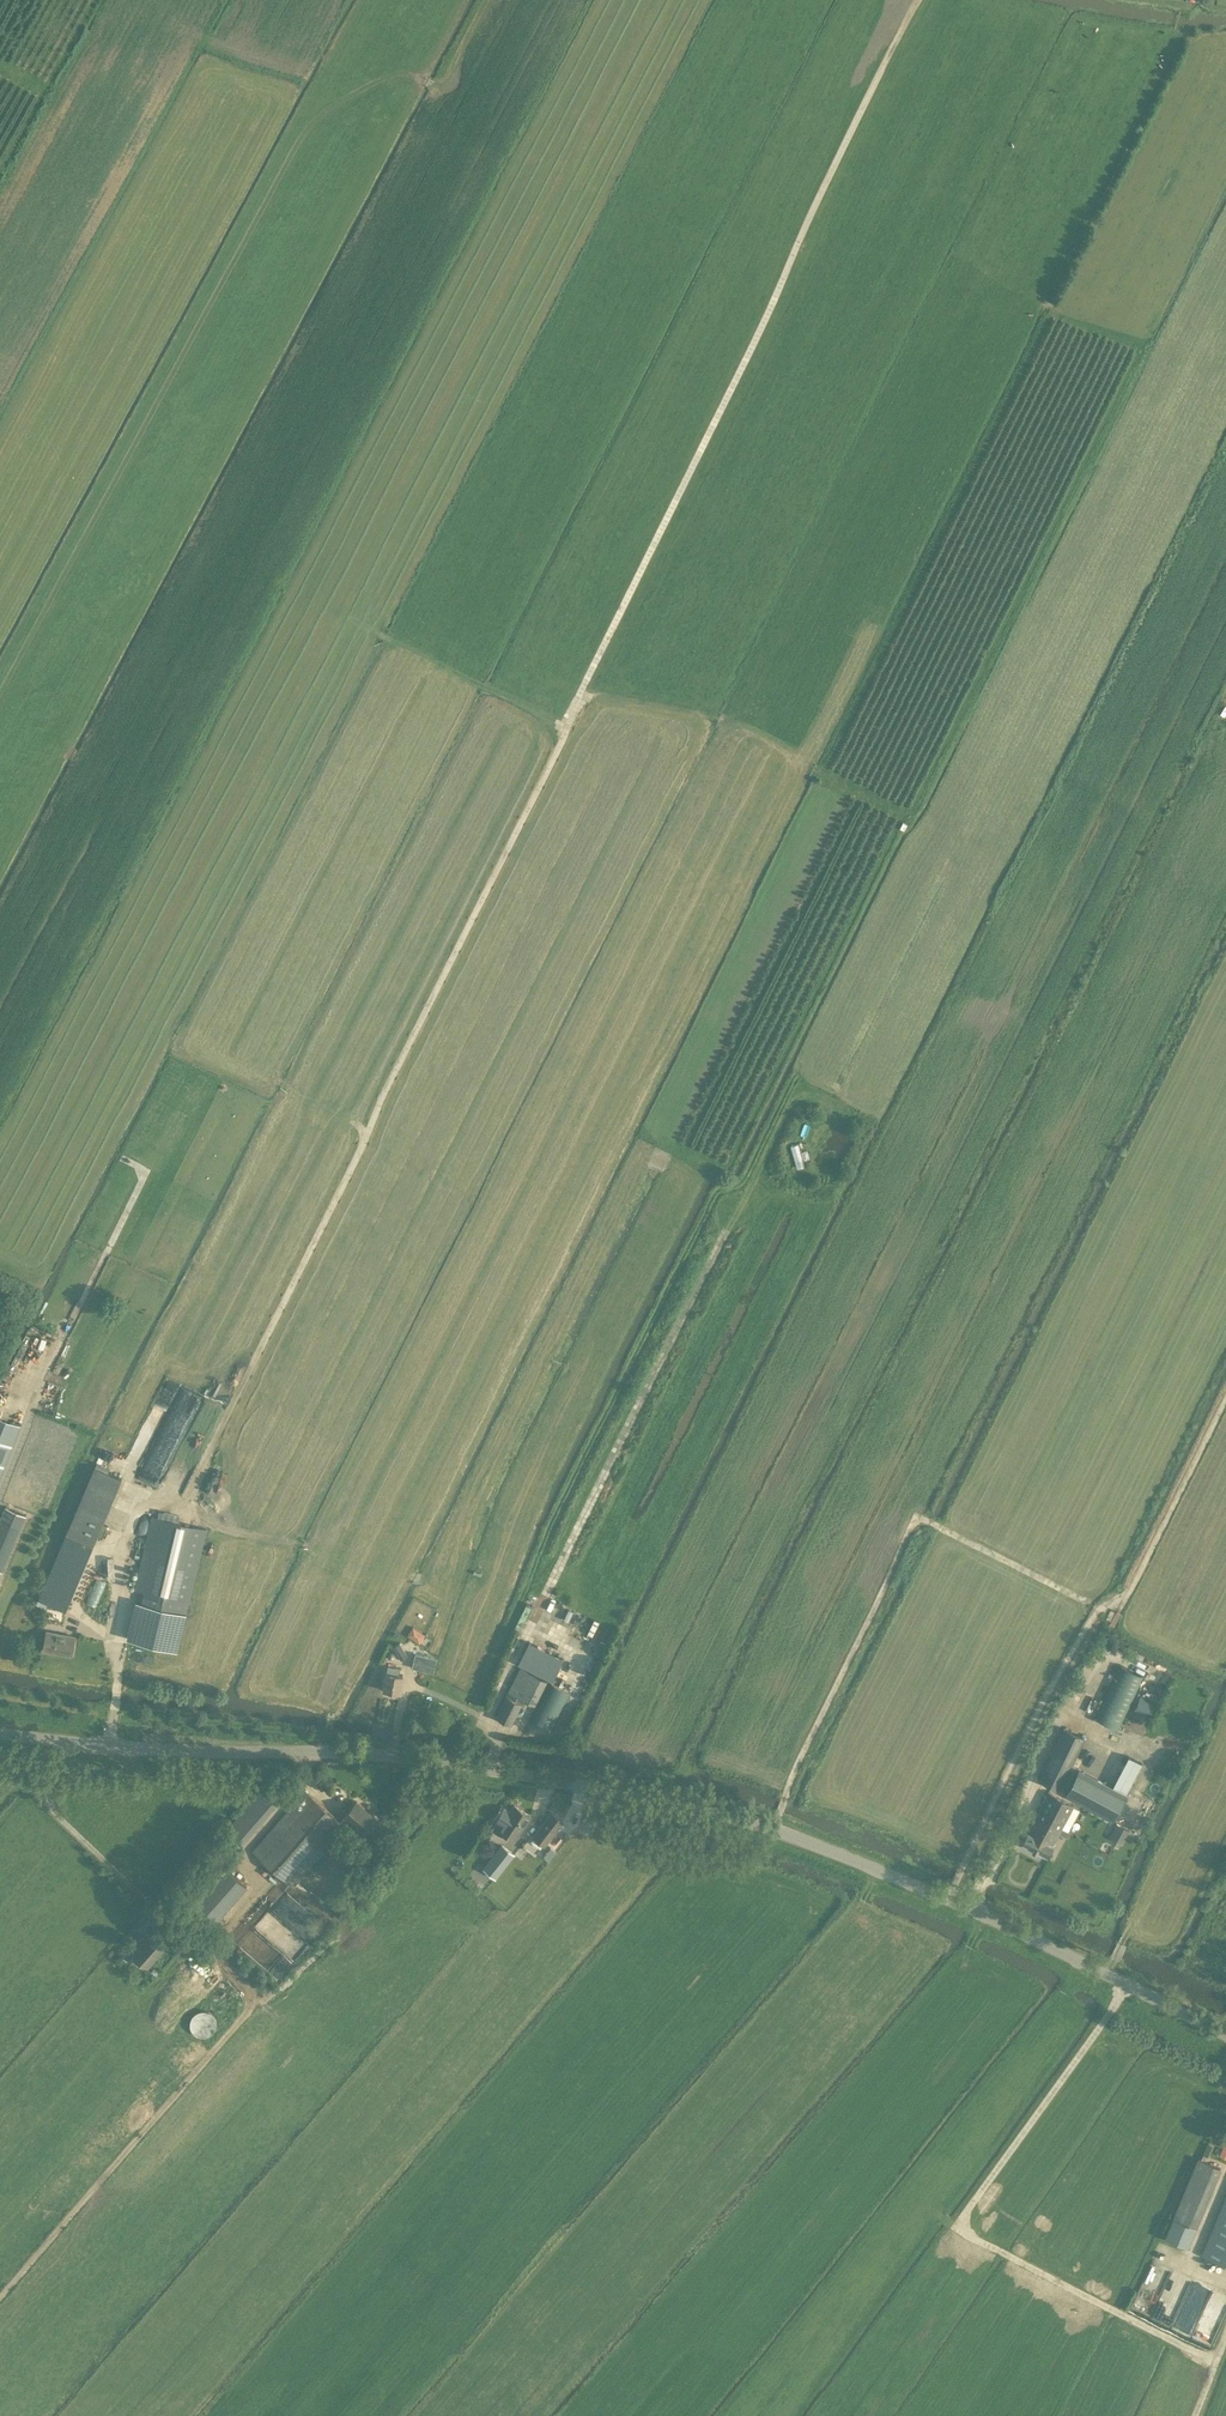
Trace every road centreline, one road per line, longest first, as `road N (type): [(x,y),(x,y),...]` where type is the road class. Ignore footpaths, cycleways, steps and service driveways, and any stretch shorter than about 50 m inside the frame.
road 1 (track): [(109,1744),(118,1560),(146,1490),(188,1496),(574,724),(917,0)]
road 2 (unclassified): [(1225,2036),(771,1824),(364,1750),(68,1742),(0,1731)]
road 3 (track): [(487,1770),(503,1730),(478,1716),(571,1485),(726,1179),(750,1176),(799,1074)]
road 4 (track): [(771,1824),(926,1511),(1125,1606),(1225,1400)]
road 5 (track): [(0,2299),(255,2005),(55,1813),(48,1795),(68,1742)]
road 6 (track): [(0,1494),(151,1164)]
road 7 (track): [(589,686),(725,707),(916,806)]
road 8 (track): [(998,2247),(1214,2363)]

